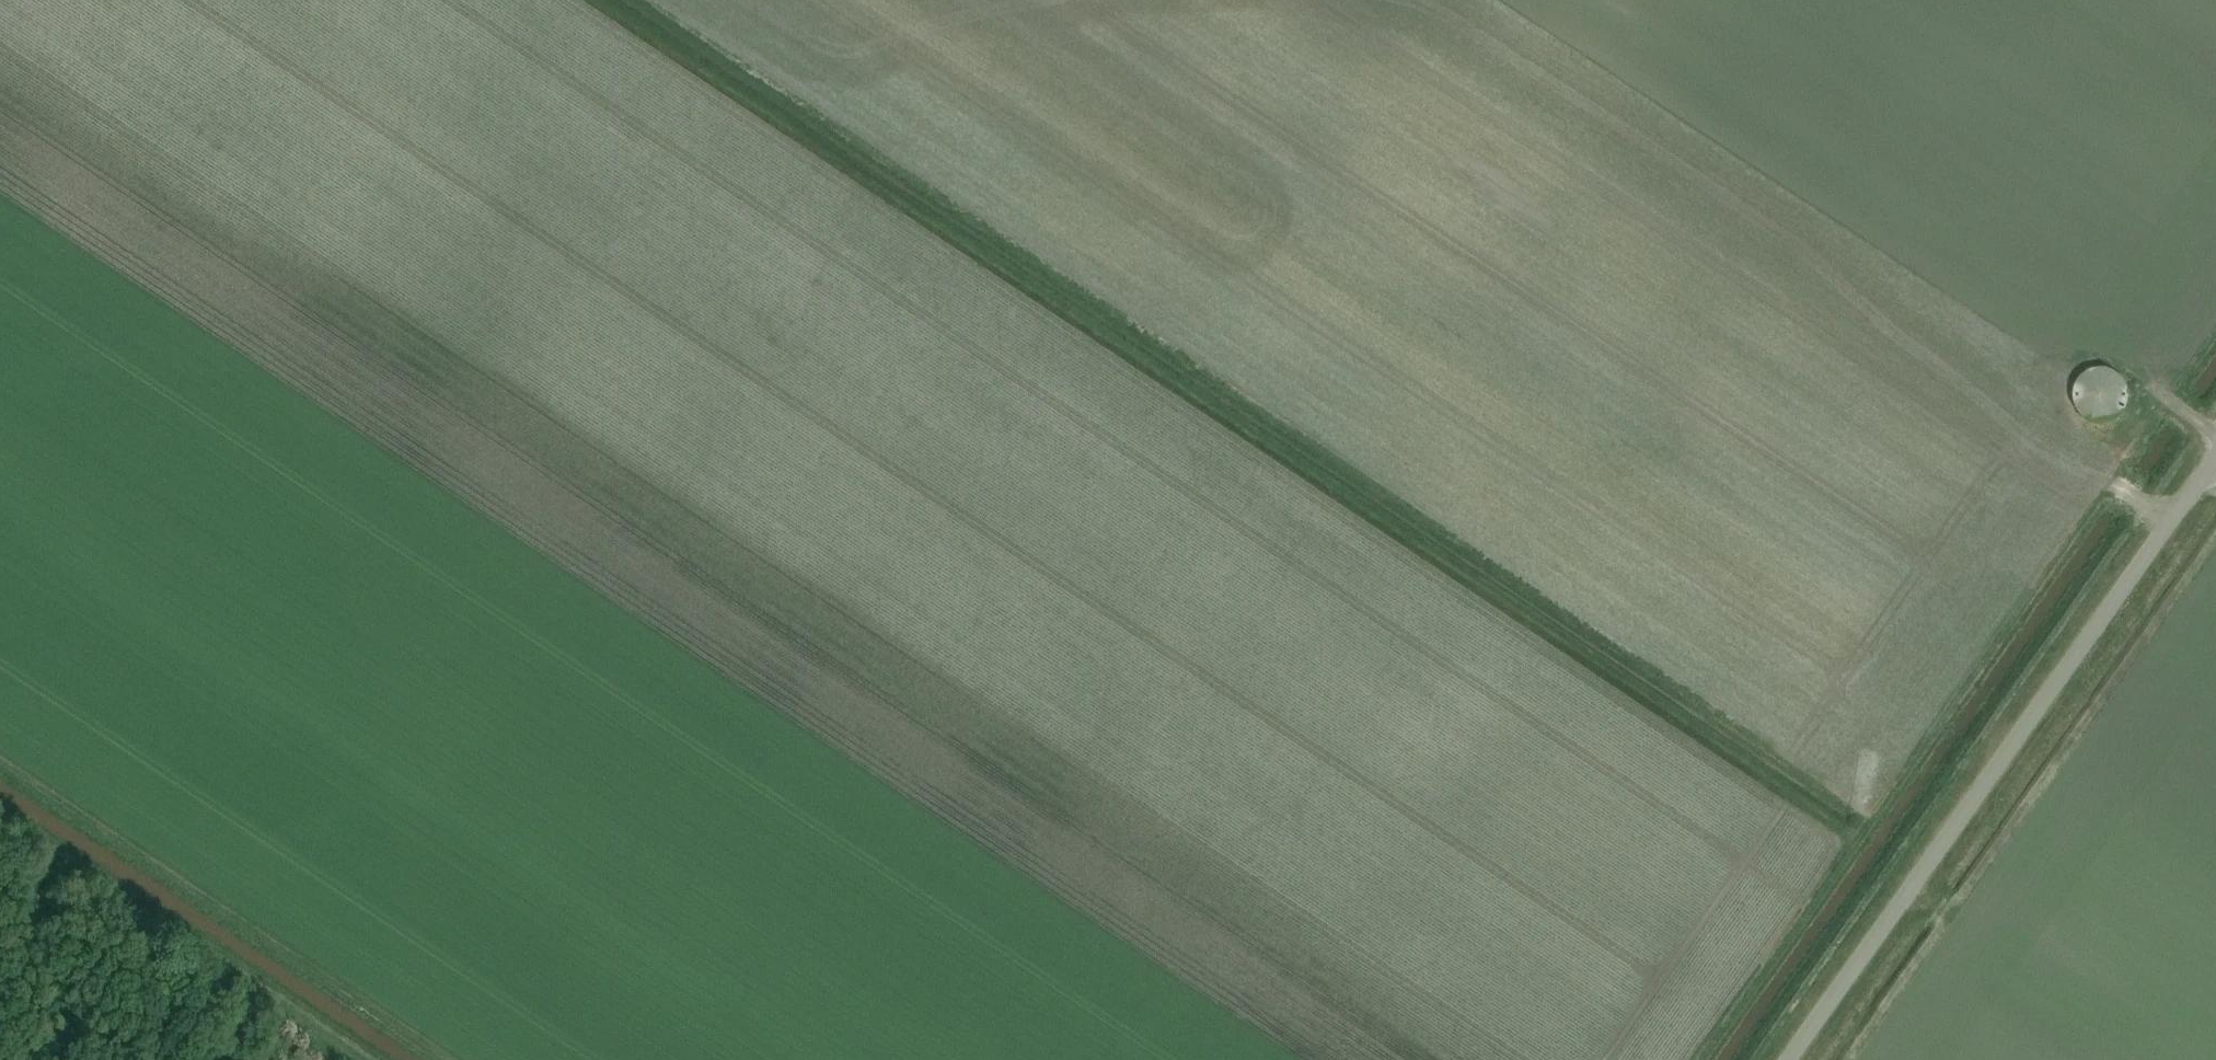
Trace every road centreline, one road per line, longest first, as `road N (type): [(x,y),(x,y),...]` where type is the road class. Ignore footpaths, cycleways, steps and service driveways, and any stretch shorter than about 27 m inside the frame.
road 1 (unclassified): [(1787,1059),(2215,457)]

